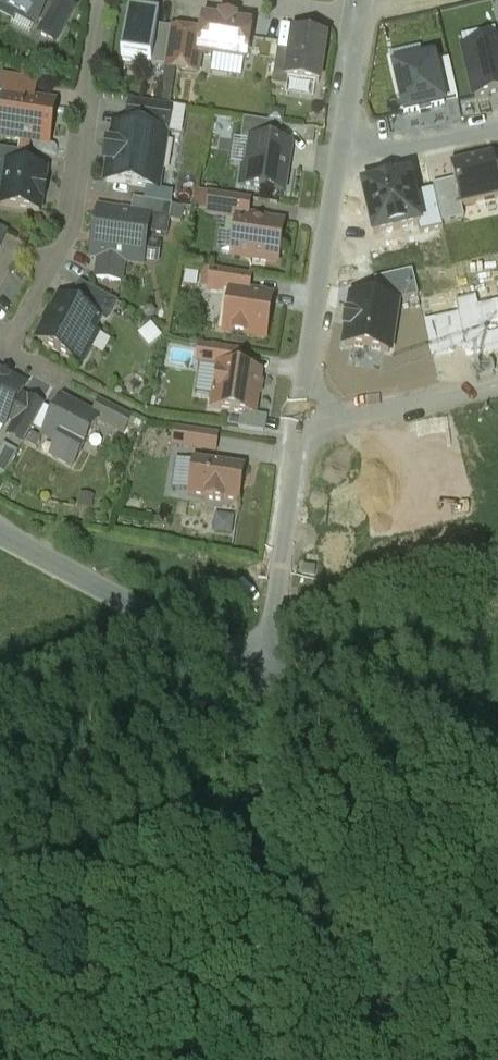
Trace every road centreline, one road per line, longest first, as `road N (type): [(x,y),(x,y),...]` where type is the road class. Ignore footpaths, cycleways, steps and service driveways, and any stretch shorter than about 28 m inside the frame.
road 1 (unclassified): [(275,659),(259,1059)]
road 2 (residential): [(11,339),(72,228),(96,0)]
road 3 (unclassified): [(275,659),(0,515)]
road 4 (residential): [(341,168),(300,443)]
road 5 (unclassified): [(497,764),(275,659)]
road 6 (track): [(497,546),(278,597)]
road 7 (residential): [(300,443),(275,659)]
road 8 (residential): [(497,385),(342,421),(300,443)]
road 9 (residential): [(341,168),(497,132)]
road 10 (residential): [(361,22),(215,0)]
road 11 (residential): [(361,22),(341,168)]

